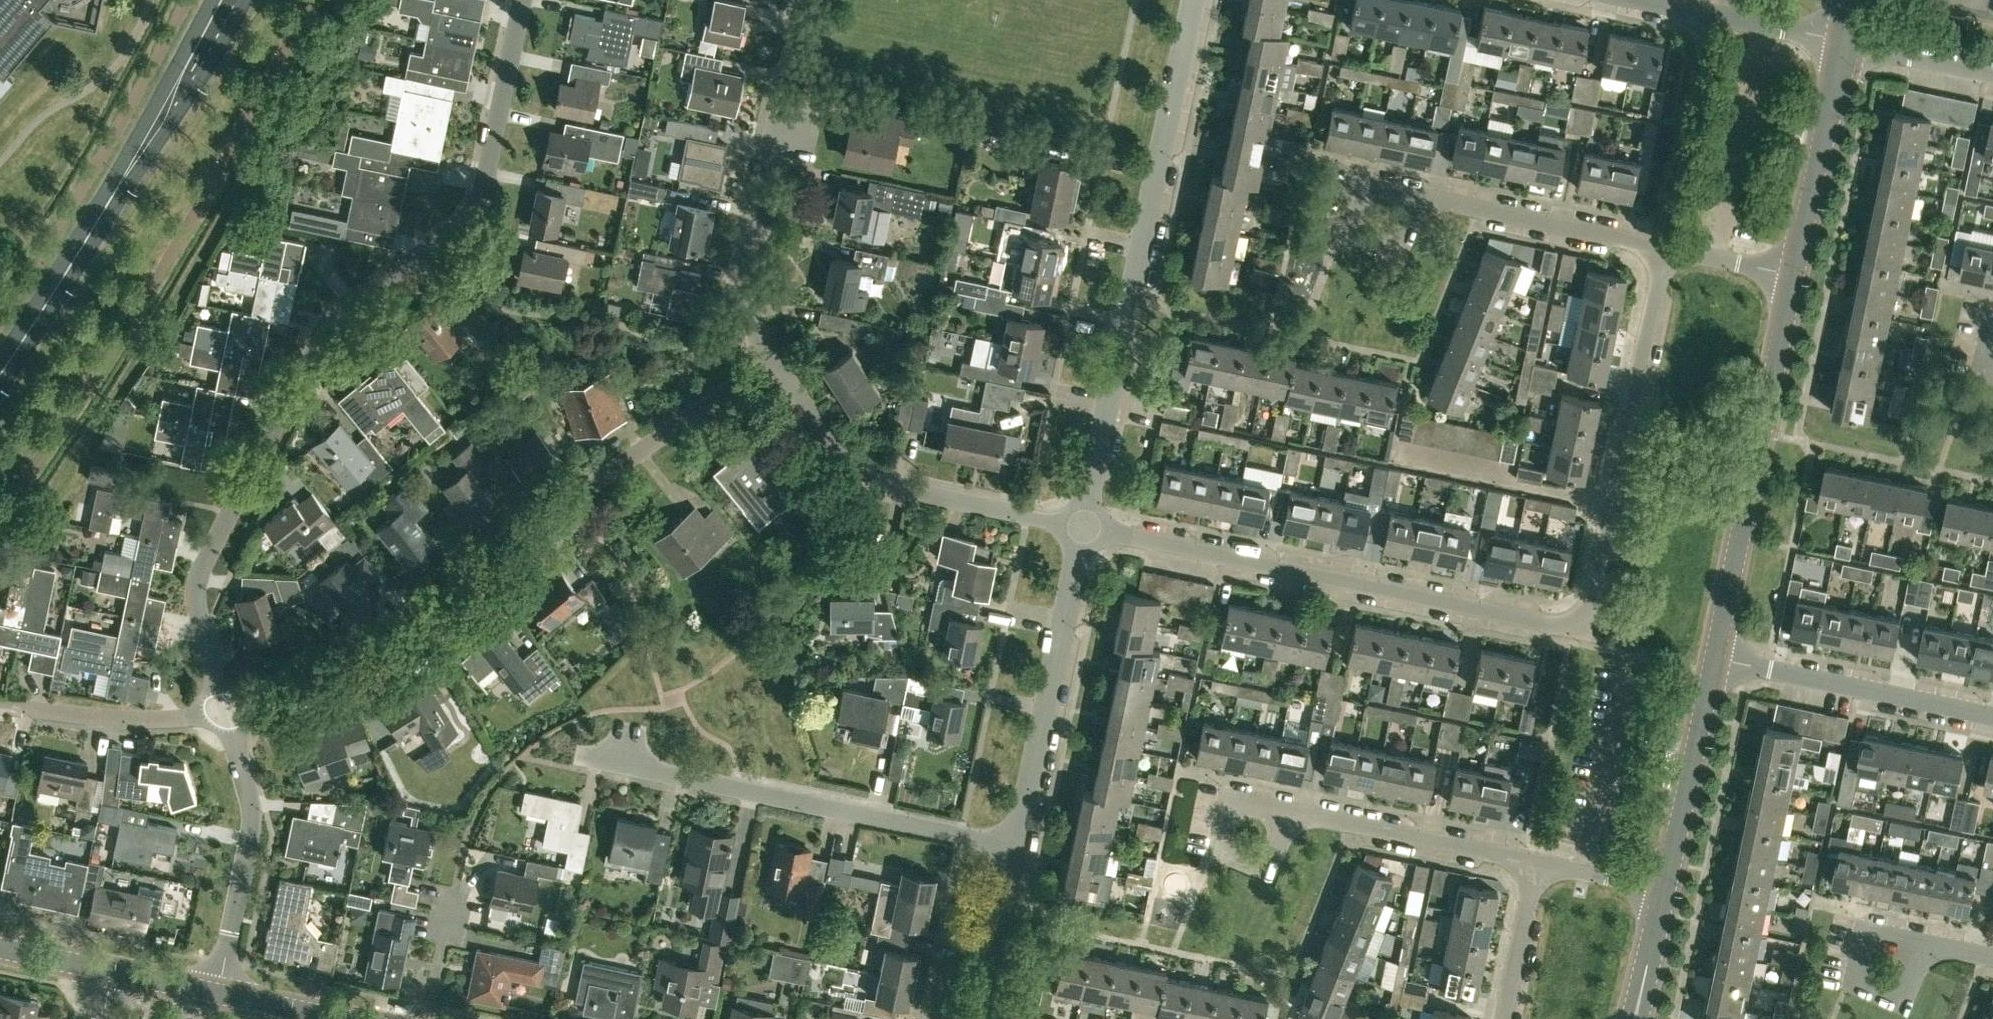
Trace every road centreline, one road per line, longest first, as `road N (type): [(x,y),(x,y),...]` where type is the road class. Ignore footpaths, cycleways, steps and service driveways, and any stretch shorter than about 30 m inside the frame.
road 1 (residential): [(1083,527),(1585,631),(1663,248)]
road 2 (residential): [(226,714),(197,602),(205,559),(337,314),(440,243),(478,205),(523,0)]
road 3 (residential): [(226,714),(368,664),(563,505),(775,356)]
road 4 (residential): [(1083,527),(1193,0)]
road 5 (residential): [(1016,844),(579,754)]
road 6 (primary): [(0,372),(152,135),(227,0)]
road 7 (tertiary): [(1715,659),(1795,277)]
road 8 (residential): [(1083,527),(869,478),(840,455),(775,356)]
road 9 (residential): [(775,356),(747,309),(744,276),(797,0)]
road 10 (residential): [(1016,844),(1083,527)]
road 11 (residential): [(217,993),(254,838),(226,714)]
road 12 (residential): [(1992,715),(1715,659)]
road 13 (residential): [(1414,196),(1663,248)]
road 14 (residential): [(1287,810),(1536,862)]
road 15 (tertiary): [(1795,277),(1846,41)]
road 16 (tertiary): [(1666,890),(1715,659)]
road 17 (residential): [(0,704),(128,721),(226,714)]
road 18 (residential): [(979,1018),(1016,844)]
road 19 (residential): [(1923,943),(1879,938),(1859,959),(1859,975),(1881,995),(1897,994),(1917,972)]
road 20 (residential): [(1287,810),(1273,852),(1245,861),(1231,854),(1222,826),(1242,804),(1258,803)]
road 21 (residential): [(1502,1018),(1536,862)]
road 22 (residential): [(1414,196),(1401,234),(1372,243),(1359,235),(1351,212),(1369,190),(1385,188)]
road 23 (residential): [(1992,74),(1846,41)]
road 24 (residential): [(1795,277),(1663,248)]
road 25 (residential): [(1666,890),(1536,862)]
road 26 (tertiary): [(1636,1018),(1666,890)]
road 27 (tertiary): [(343,1018),(217,993)]

